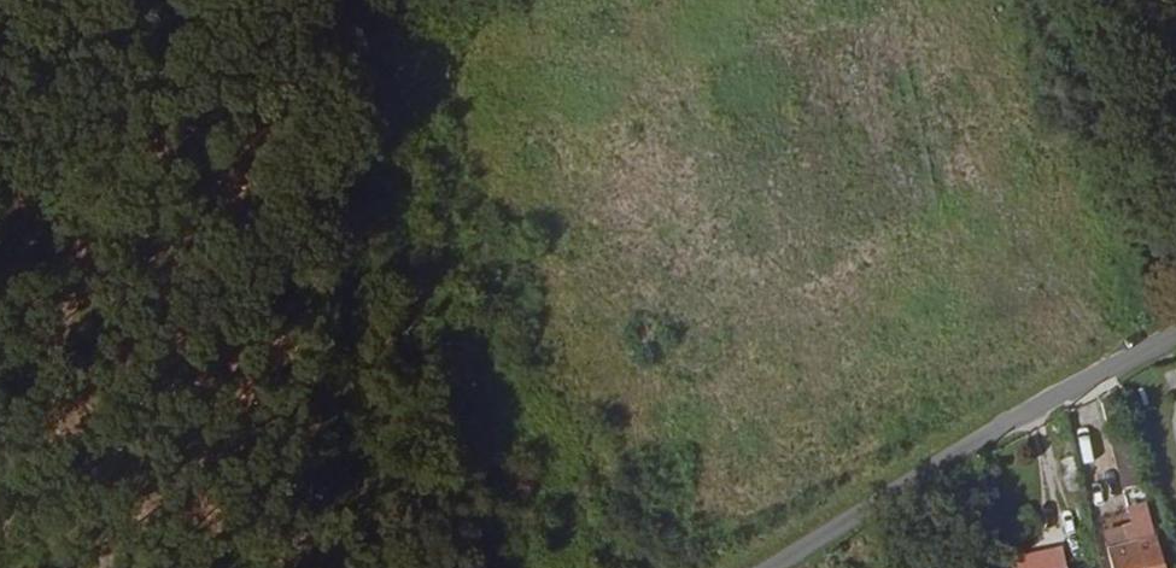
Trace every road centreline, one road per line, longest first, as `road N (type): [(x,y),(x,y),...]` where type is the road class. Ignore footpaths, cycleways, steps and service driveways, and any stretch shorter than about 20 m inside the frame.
road 1 (residential): [(1175,334),(760,567)]

